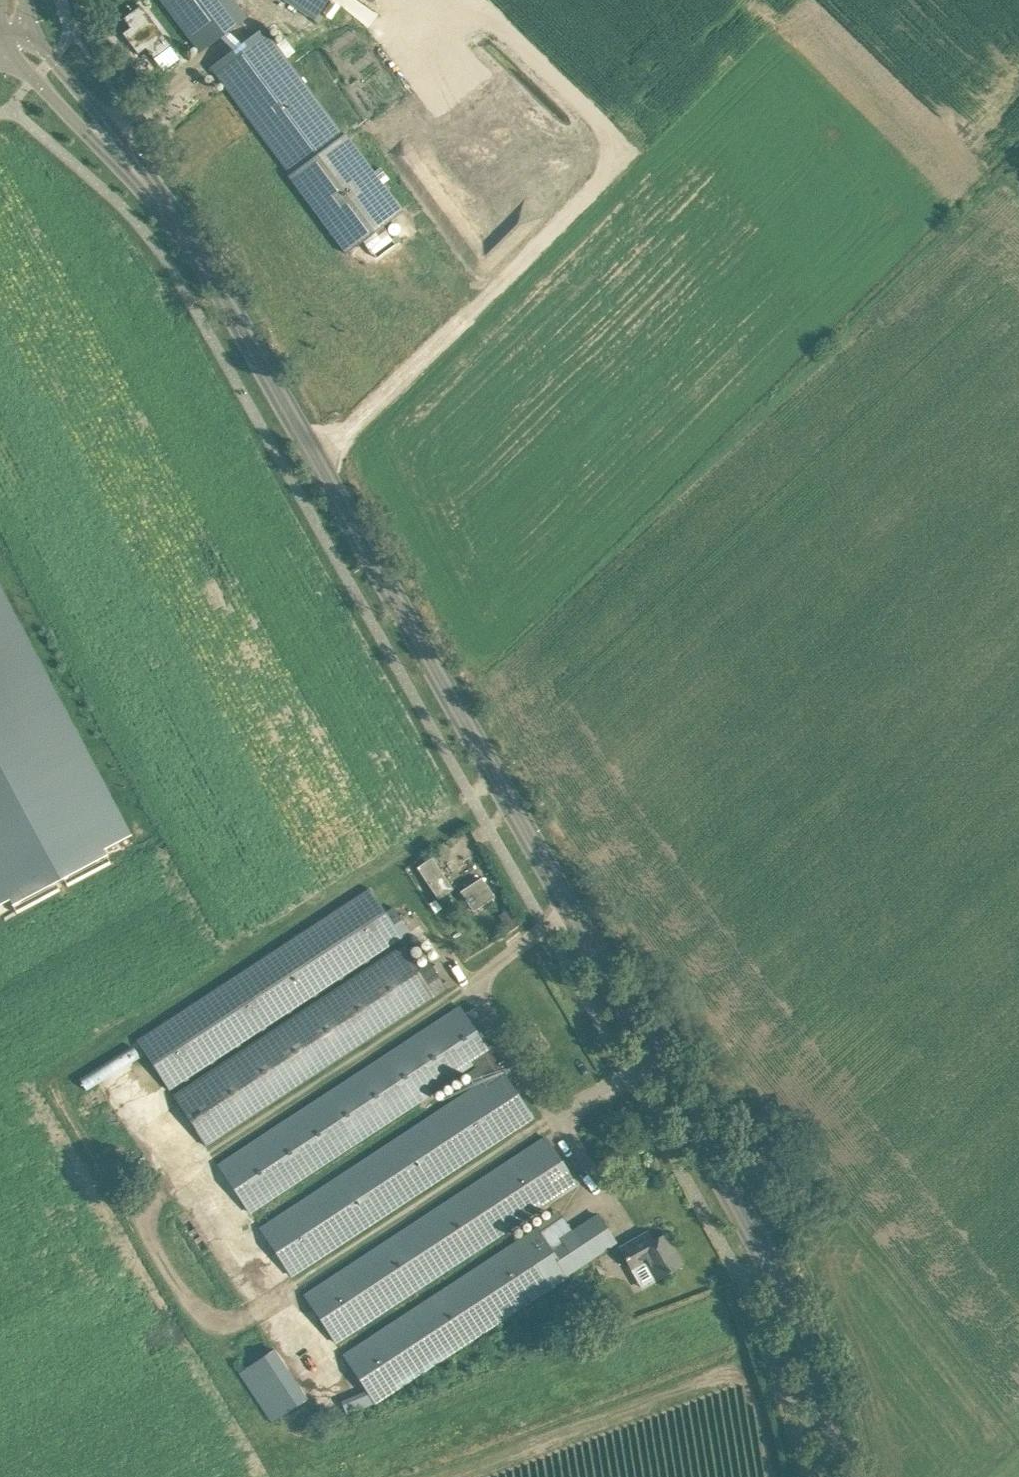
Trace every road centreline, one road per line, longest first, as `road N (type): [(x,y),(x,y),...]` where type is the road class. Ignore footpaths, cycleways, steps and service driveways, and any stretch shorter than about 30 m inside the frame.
road 1 (tertiary): [(840,1476),(805,1333),(373,572),(216,275),(11,31)]

